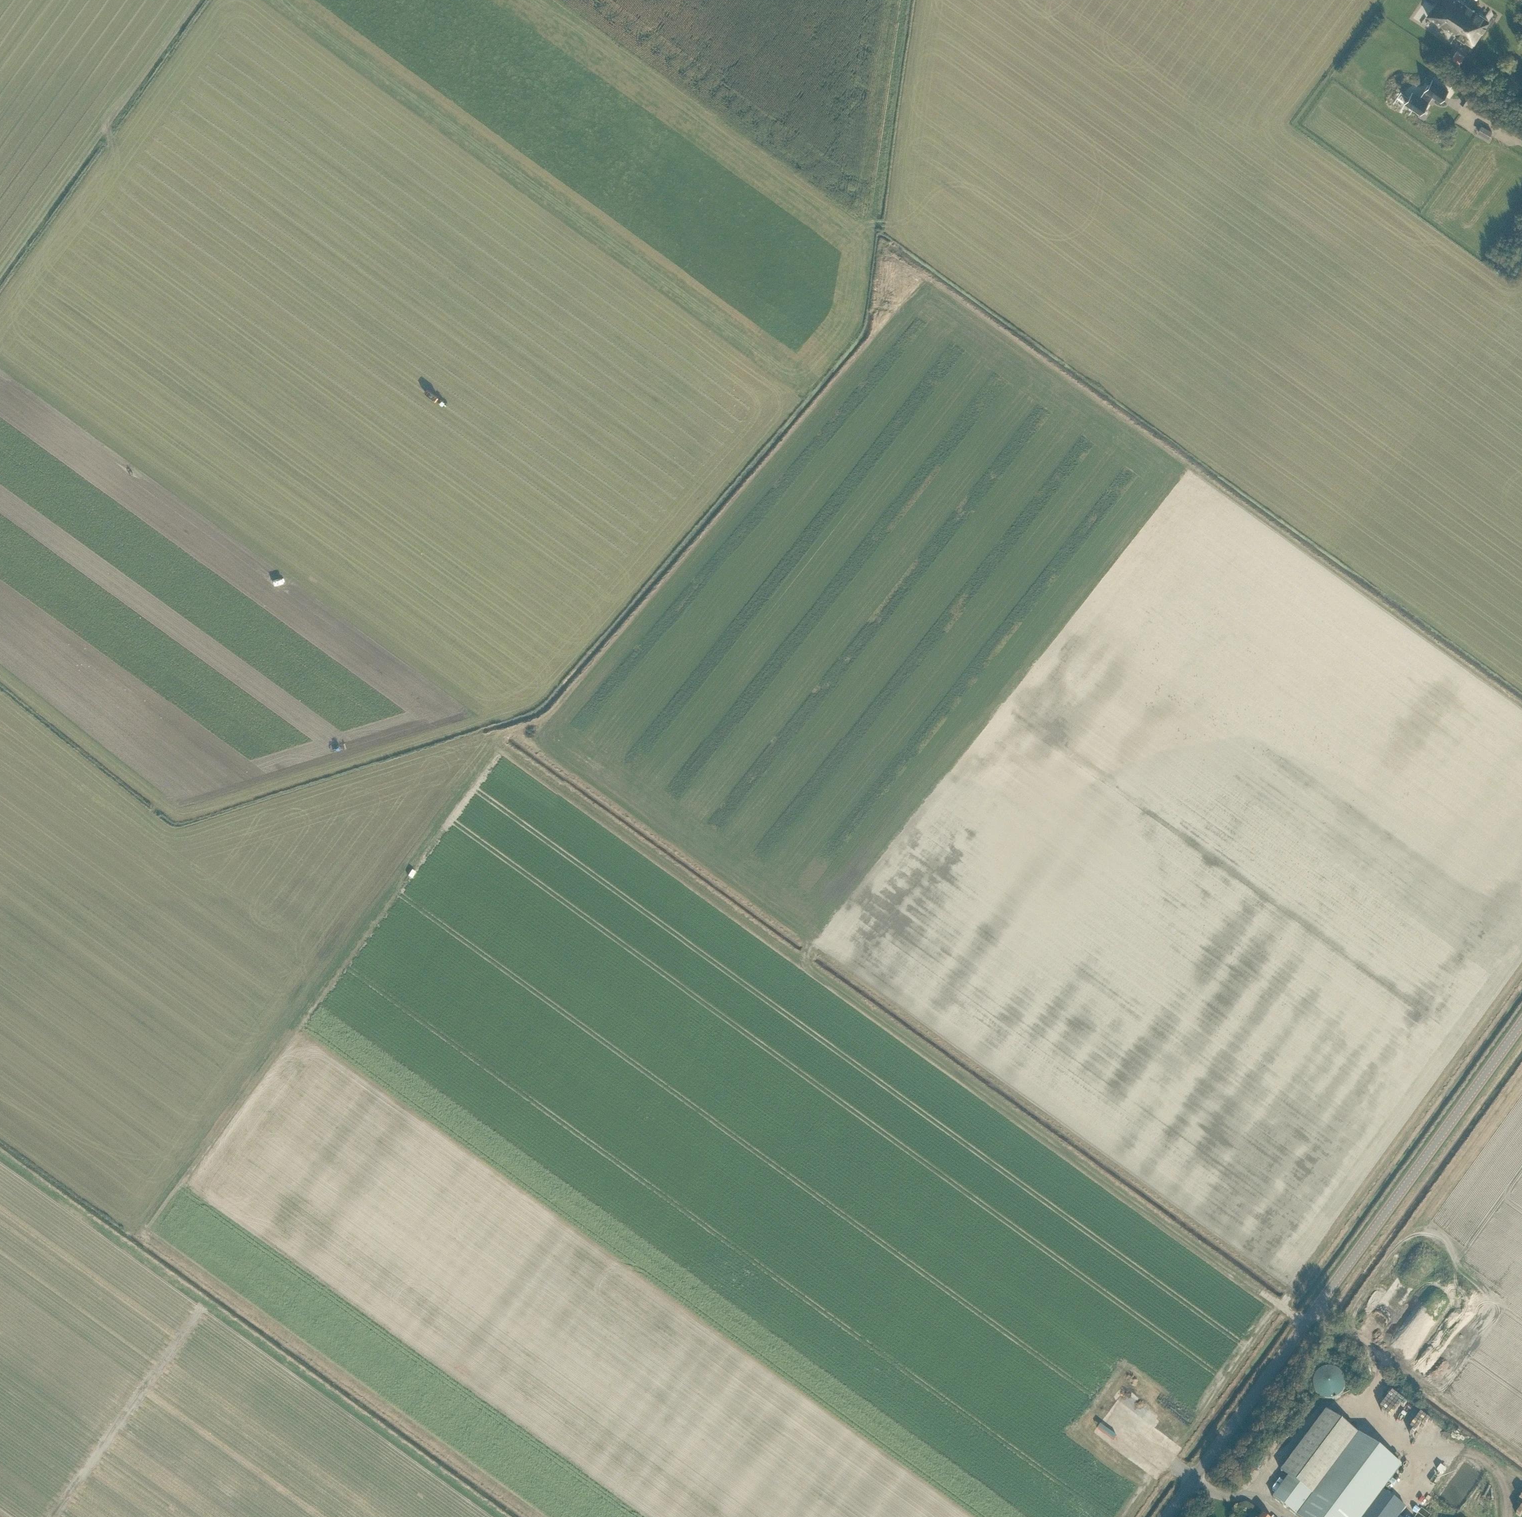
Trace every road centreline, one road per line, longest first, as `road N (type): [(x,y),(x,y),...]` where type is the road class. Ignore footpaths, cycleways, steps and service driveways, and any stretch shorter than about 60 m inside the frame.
road 1 (unclassified): [(1167,1516),(1521,1023)]

